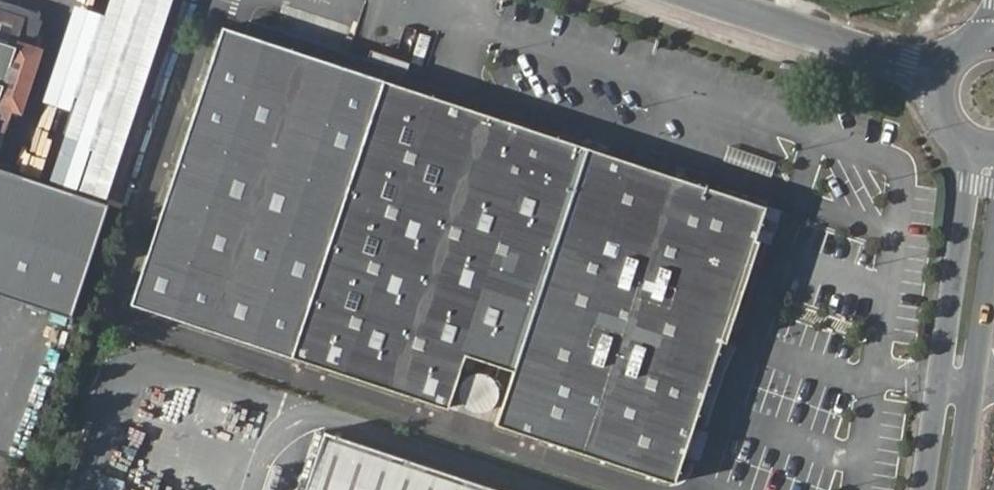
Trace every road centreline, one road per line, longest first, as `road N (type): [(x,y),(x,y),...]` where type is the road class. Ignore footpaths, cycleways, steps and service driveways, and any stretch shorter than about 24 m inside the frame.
road 1 (residential): [(964,134),(924,489)]
road 2 (residential): [(960,489),(993,232)]
road 3 (residential): [(704,0),(944,84)]

